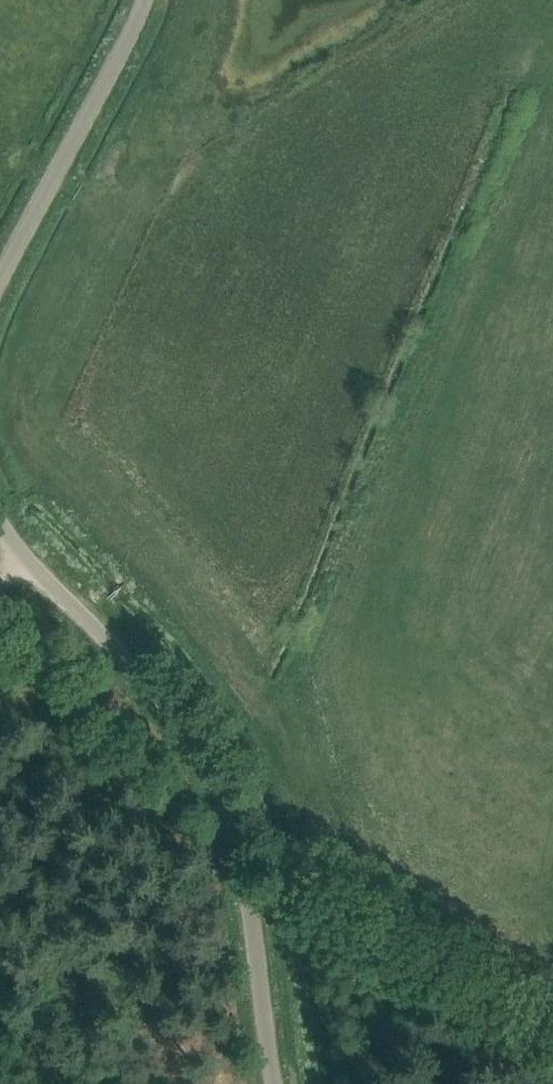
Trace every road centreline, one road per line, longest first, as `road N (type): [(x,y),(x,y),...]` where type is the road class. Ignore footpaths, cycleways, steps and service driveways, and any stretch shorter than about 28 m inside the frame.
road 1 (unclassified): [(281,1083),(241,811),(214,748),(162,670),(34,565),(0,520)]
road 2 (unclassified): [(0,286),(151,19),(153,0)]

